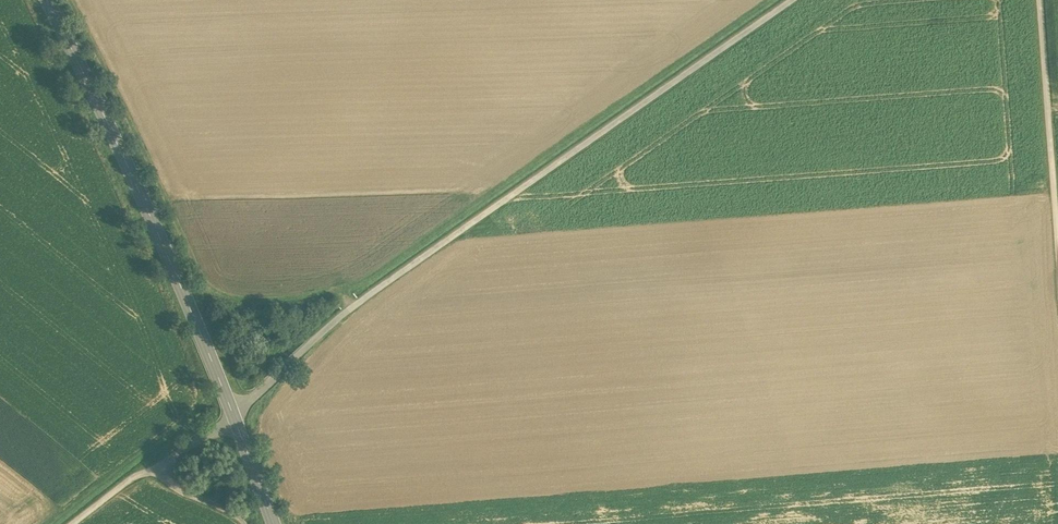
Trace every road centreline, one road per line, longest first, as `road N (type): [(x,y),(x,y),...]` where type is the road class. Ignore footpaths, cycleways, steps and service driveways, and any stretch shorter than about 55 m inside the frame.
road 1 (track): [(796,0),(355,307),(224,427),(138,474),(72,523)]
road 2 (secondary): [(269,523),(229,404),(49,0)]
road 3 (track): [(355,307),(346,297),(242,305),(218,295),(69,0)]
road 4 (track): [(1057,192),(1042,0)]

